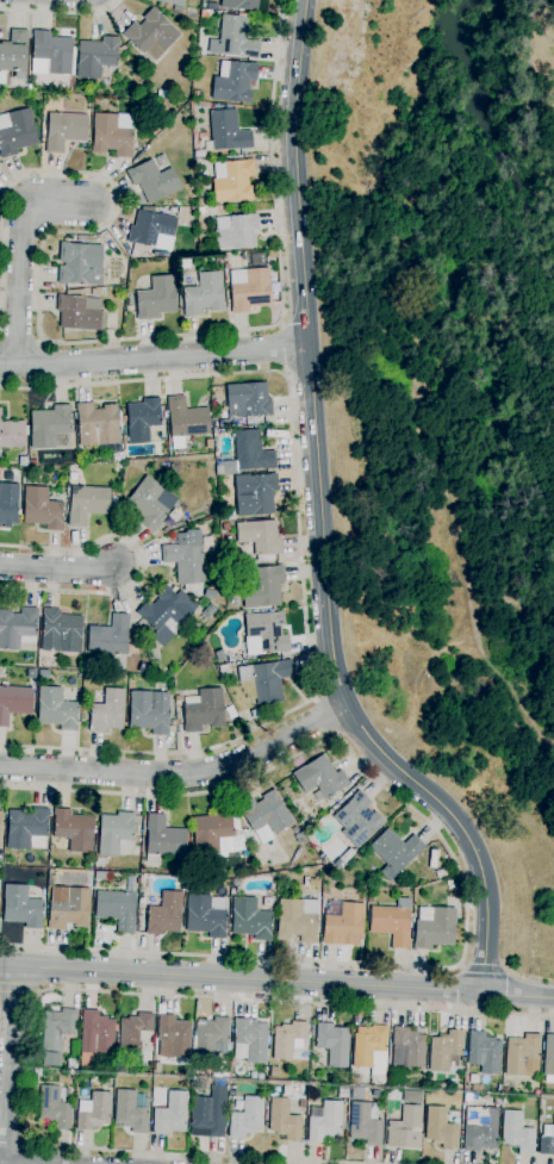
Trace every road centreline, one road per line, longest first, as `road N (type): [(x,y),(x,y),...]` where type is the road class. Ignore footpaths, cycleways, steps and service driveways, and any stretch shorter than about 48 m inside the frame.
road 1 (tertiary): [(306,0),(294,119),(330,637),(347,708),(467,835),(483,873),(484,994)]
road 2 (tertiary): [(0,965),(553,998)]
road 3 (residential): [(0,766),(181,774),(236,762),(347,708)]
road 4 (residential): [(0,366),(310,348)]
road 5 (residential): [(89,201),(25,199),(17,367)]
road 6 (residential): [(15,966),(5,1163)]

